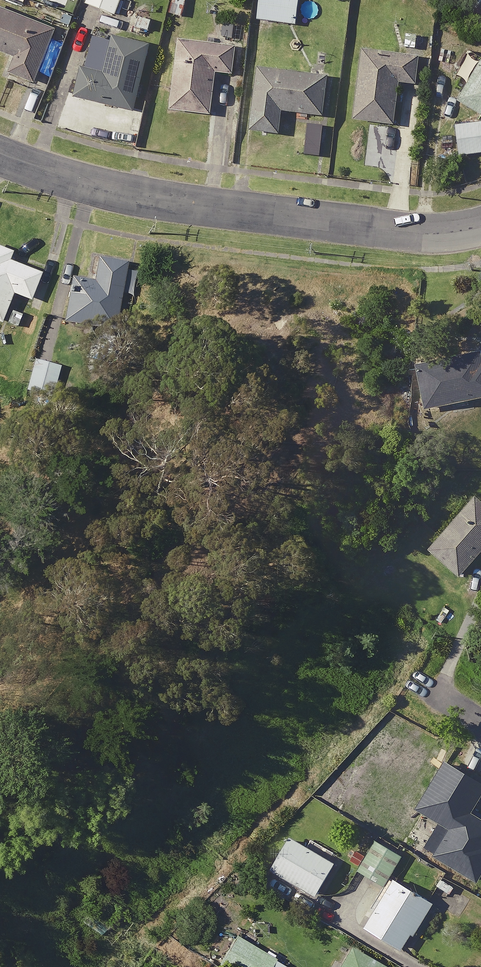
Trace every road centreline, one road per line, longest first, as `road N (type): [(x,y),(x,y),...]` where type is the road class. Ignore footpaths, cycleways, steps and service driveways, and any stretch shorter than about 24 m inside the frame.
road 1 (residential): [(0,157),(113,193),(198,206),(406,232),(480,226)]

